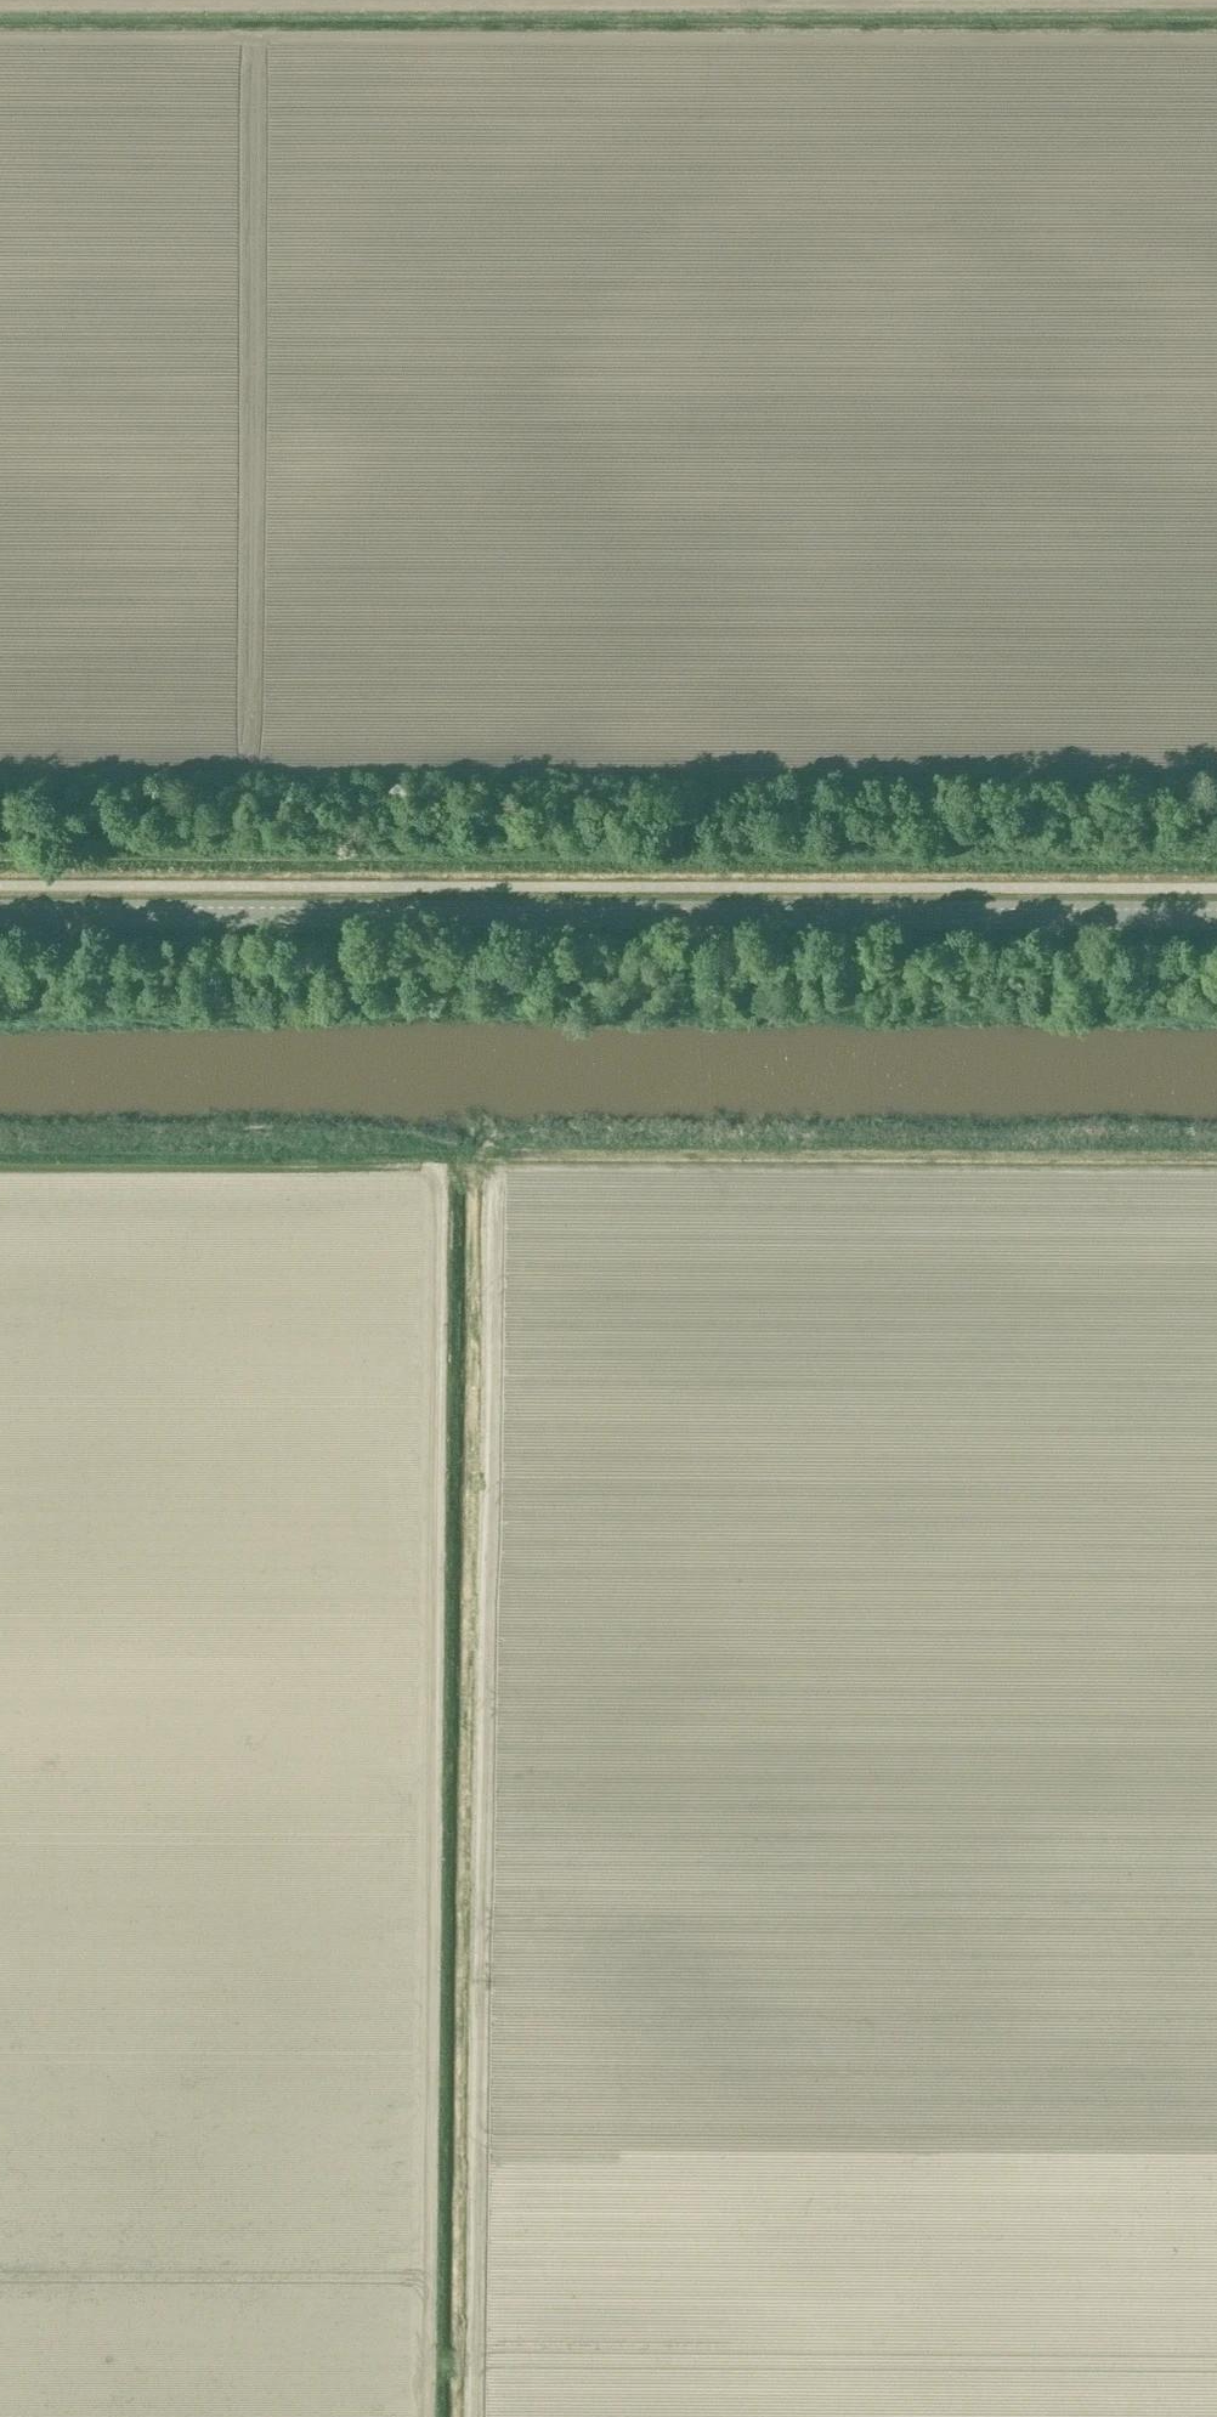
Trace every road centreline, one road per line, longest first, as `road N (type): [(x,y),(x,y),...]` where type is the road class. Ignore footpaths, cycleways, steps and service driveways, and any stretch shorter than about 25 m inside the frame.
road 1 (tertiary): [(1216,915),(0,913)]

